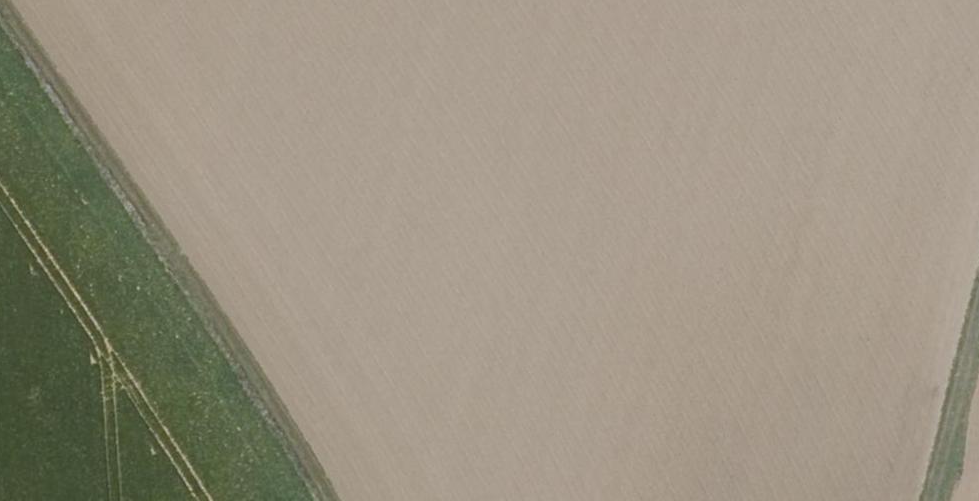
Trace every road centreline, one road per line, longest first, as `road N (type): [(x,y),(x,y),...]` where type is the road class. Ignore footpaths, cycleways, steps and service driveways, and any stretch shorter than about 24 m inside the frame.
road 1 (track): [(326,500),(0,4)]
road 2 (track): [(938,500),(978,346)]

